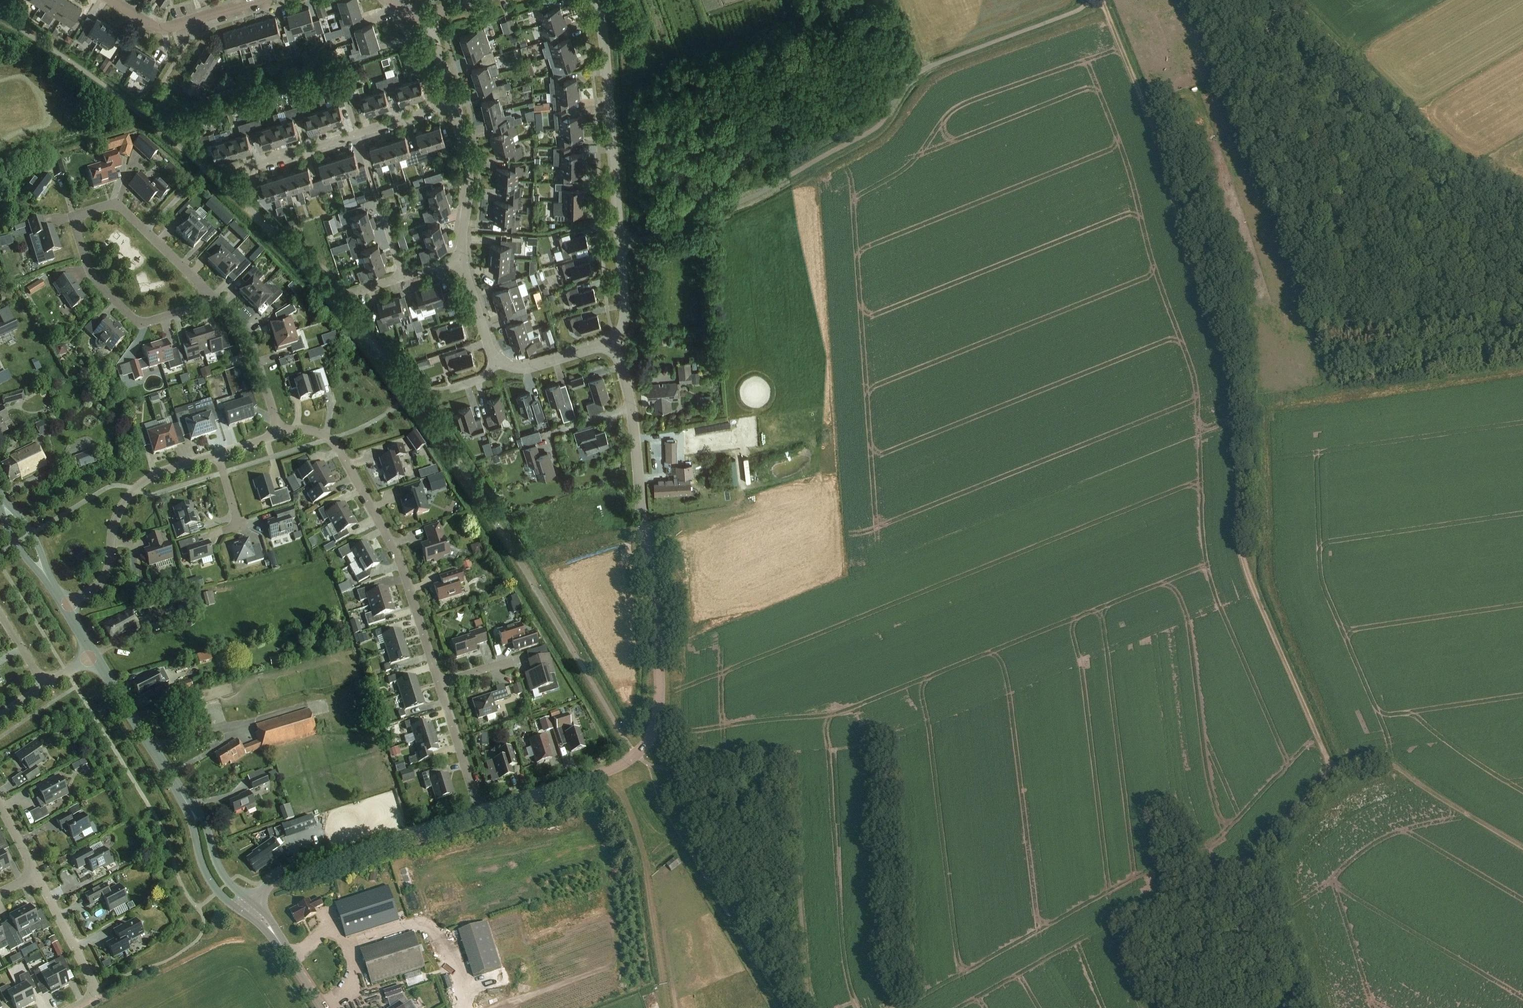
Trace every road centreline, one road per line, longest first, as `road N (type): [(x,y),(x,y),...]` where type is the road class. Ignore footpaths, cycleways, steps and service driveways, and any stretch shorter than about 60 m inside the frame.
road 1 (track): [(1102,0),(1168,170),(1226,364),(1246,568),(1333,771)]
road 2 (unclassified): [(480,815),(576,784),(636,758),(652,740),(649,577),(631,408)]
road 3 (unclassified): [(616,341),(625,309),(595,0)]
road 4 (residential): [(441,684),(399,561),(332,439),(313,430),(279,433)]
road 5 (track): [(1291,0),(1442,151),(1522,187)]
road 6 (residential): [(210,295),(201,306),(136,322),(90,273),(73,219),(117,204),(147,231)]
road 7 (track): [(636,758),(784,1007)]
road 8 (track): [(1333,771),(1257,855),(1301,1007)]
road 9 (unclassified): [(249,908),(281,877),(480,815)]
road 10 (residential): [(220,454),(144,482),(117,516),(105,578),(68,610)]
road 11 (track): [(1333,771),(1378,760),(1393,766),(1522,847)]
road 12 (residential): [(263,0),(163,29),(112,0)]
road 13 (residential): [(210,295),(245,327),(279,433)]
road 14 (residential): [(74,1007),(93,998),(93,982),(36,876)]
road 15 (tertiary): [(177,786),(94,653)]
road 16 (residential): [(458,260),(469,184),(457,105)]
road 17 (residential): [(403,282),(357,133)]
road 18 (tertiary): [(177,786),(211,882),(249,908)]
road 19 (tertiary): [(249,908),(219,868),(201,813),(177,786)]
road 20 (residential): [(480,815),(441,684)]
road 21 (residential): [(238,171),(357,133)]
road 22 (tertiary): [(325,1007),(249,908)]
road 23 (residential): [(616,341),(531,369),(498,364)]

